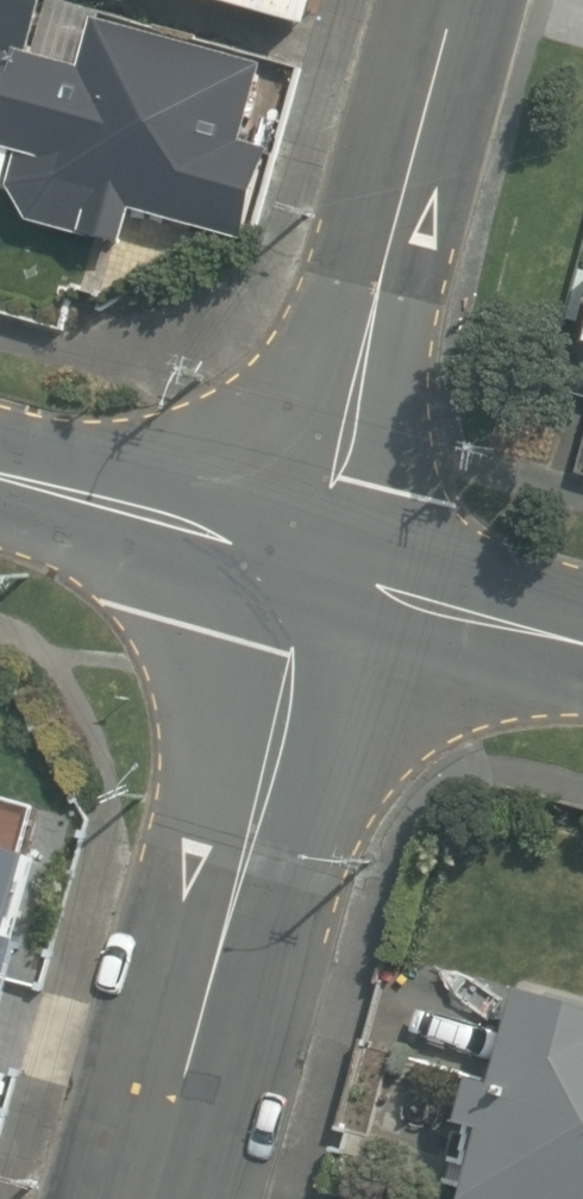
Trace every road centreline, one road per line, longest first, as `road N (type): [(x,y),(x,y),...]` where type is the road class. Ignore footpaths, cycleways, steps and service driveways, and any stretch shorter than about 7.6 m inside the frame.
road 1 (residential): [(324,576),(152,1198)]
road 2 (residential): [(462,0),(380,287),(324,576)]
road 3 (residential): [(0,482),(324,576)]
road 4 (residential): [(324,576),(582,646)]

